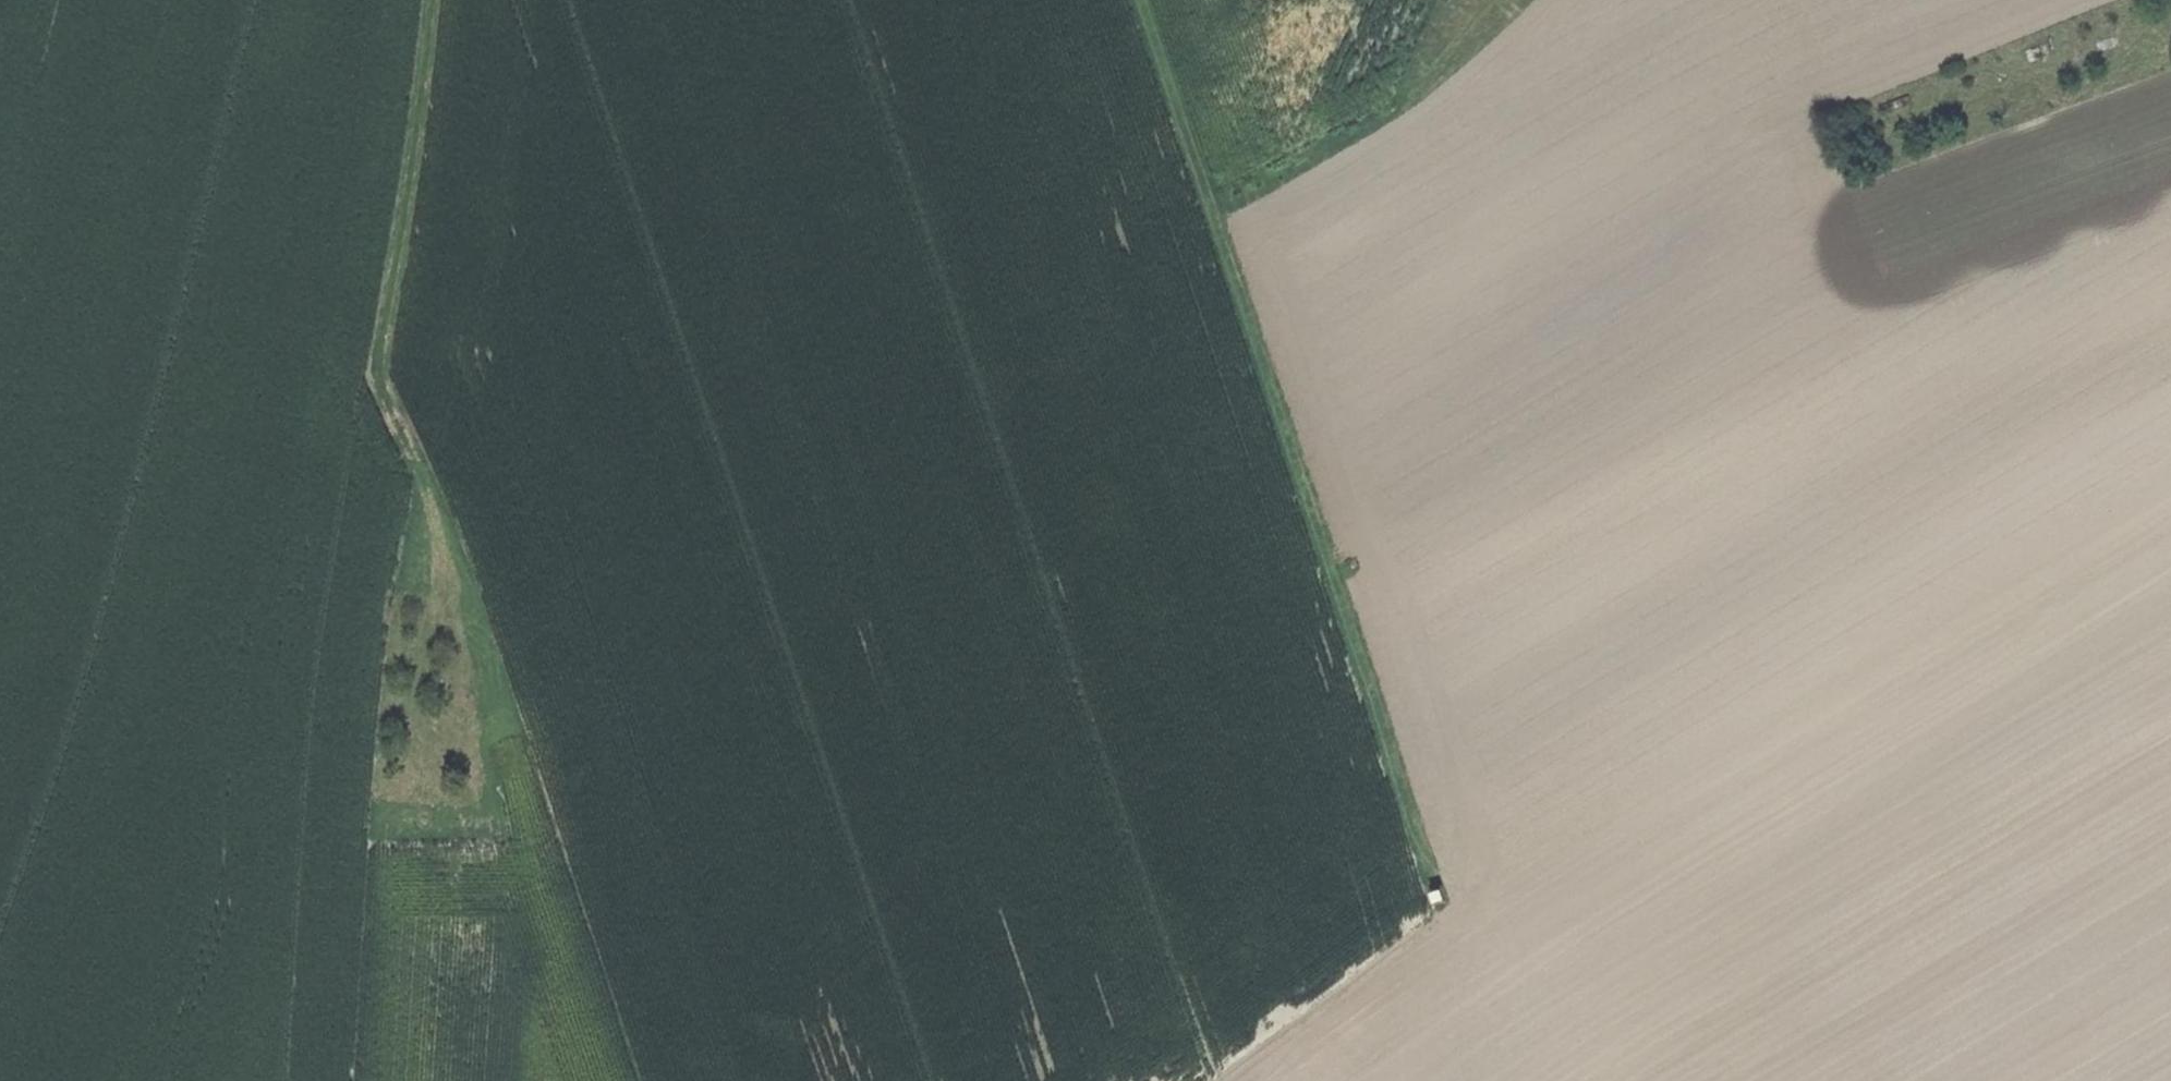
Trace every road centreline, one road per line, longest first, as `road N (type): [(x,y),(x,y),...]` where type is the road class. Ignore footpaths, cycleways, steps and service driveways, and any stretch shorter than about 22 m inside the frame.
road 1 (track): [(1140,0),(1429,876),(1431,898),(1421,912),(1312,1014),(1273,1080)]

